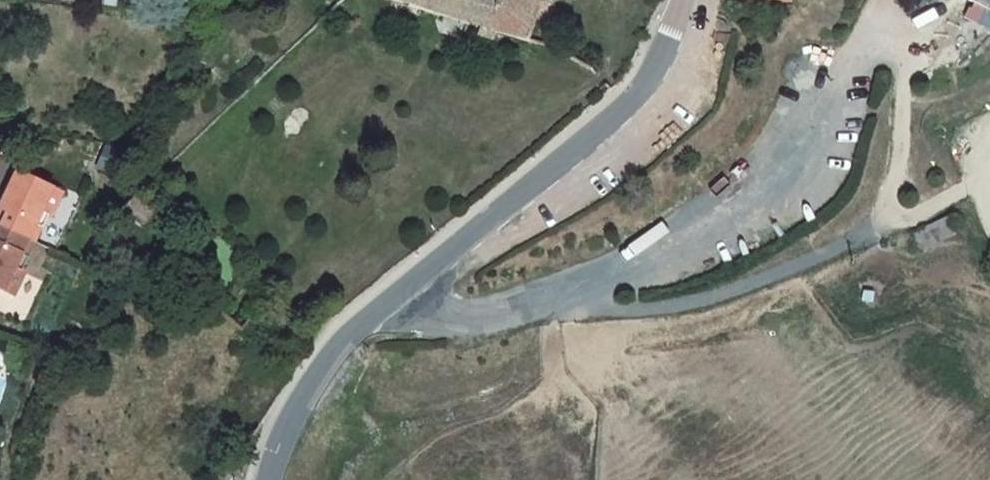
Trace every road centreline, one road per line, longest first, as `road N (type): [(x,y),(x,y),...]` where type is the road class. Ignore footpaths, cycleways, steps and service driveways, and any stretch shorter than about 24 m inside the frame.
road 1 (tertiary): [(268,479),(285,427),(337,343),(643,86),(687,0)]

